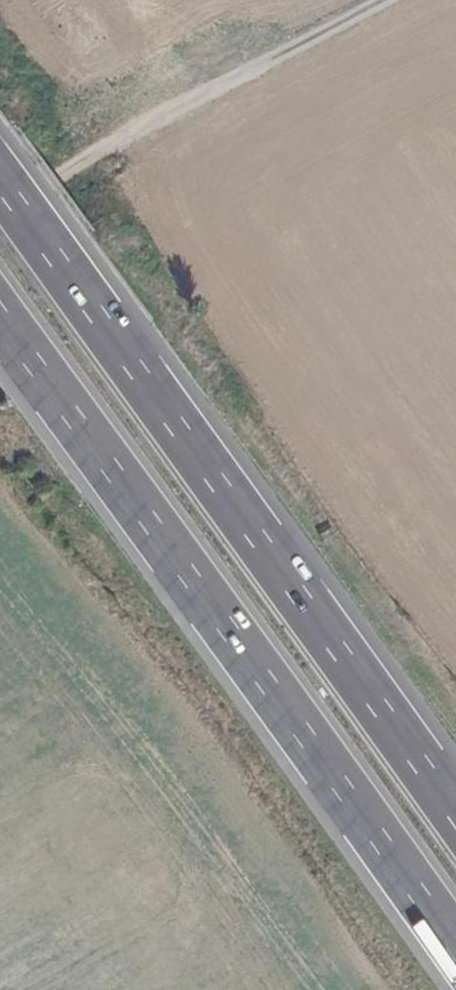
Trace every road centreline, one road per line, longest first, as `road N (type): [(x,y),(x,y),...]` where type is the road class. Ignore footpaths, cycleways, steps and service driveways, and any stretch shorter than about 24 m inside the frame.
road 1 (motorway): [(455,794),(0,163)]
road 2 (motorway): [(0,305),(455,935)]
road 3 (track): [(390,0),(0,219)]

